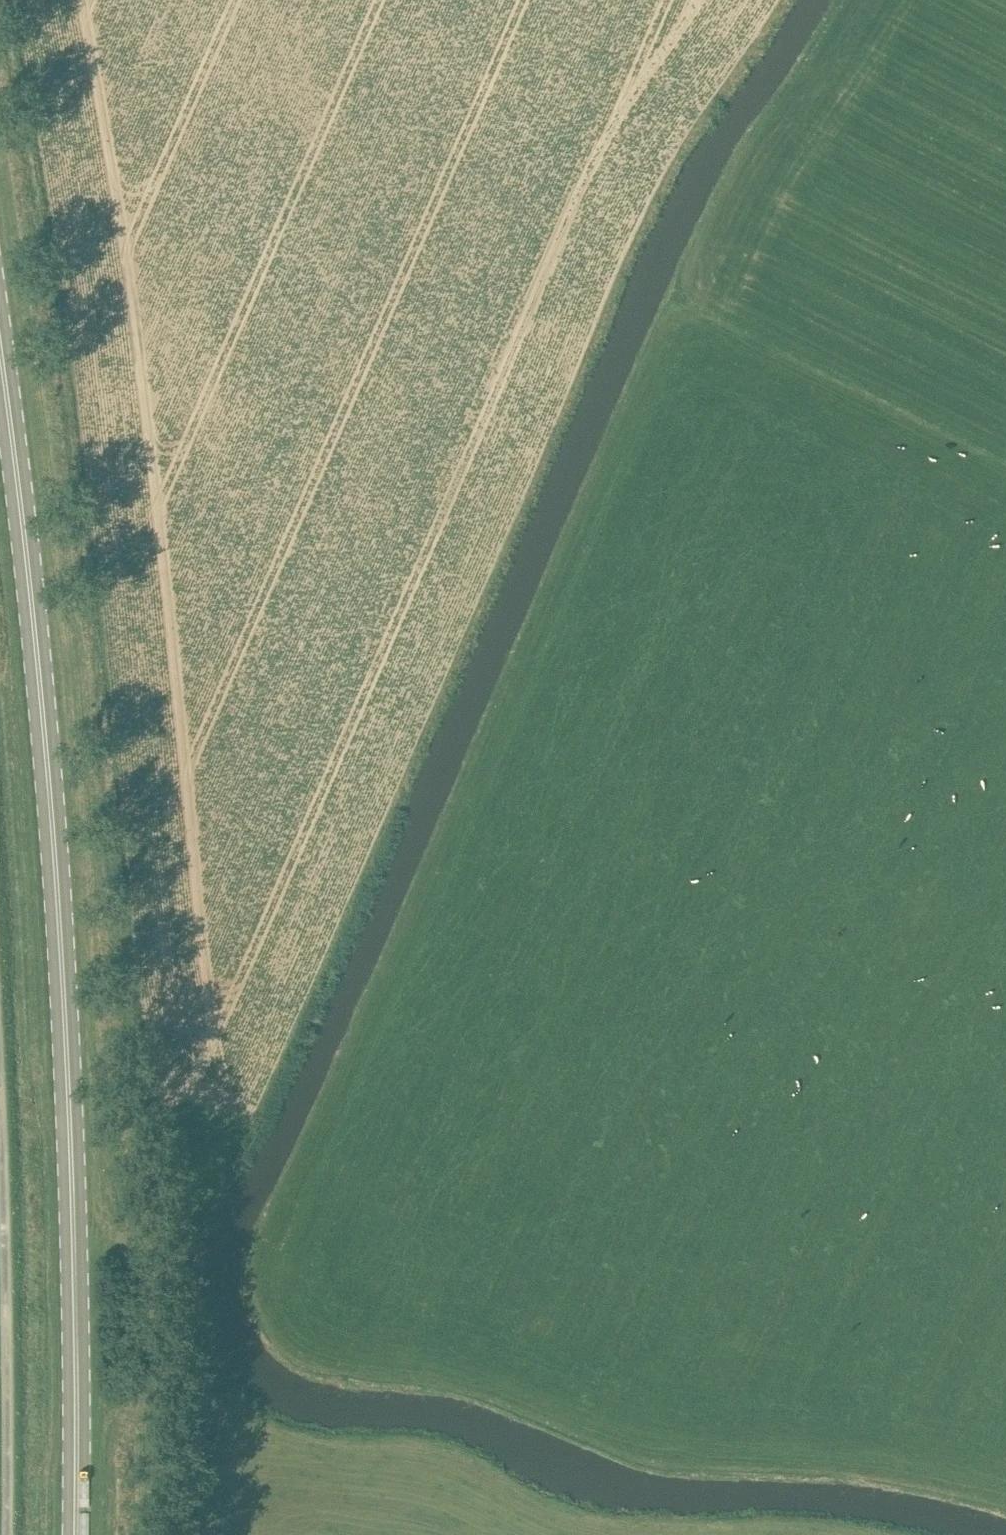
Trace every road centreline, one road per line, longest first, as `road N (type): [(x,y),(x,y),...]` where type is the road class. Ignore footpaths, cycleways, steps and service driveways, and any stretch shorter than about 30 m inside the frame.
road 1 (primary): [(75,1534),(61,904),(35,588),(0,318)]
road 2 (unclassified): [(7,1534),(0,1074)]

